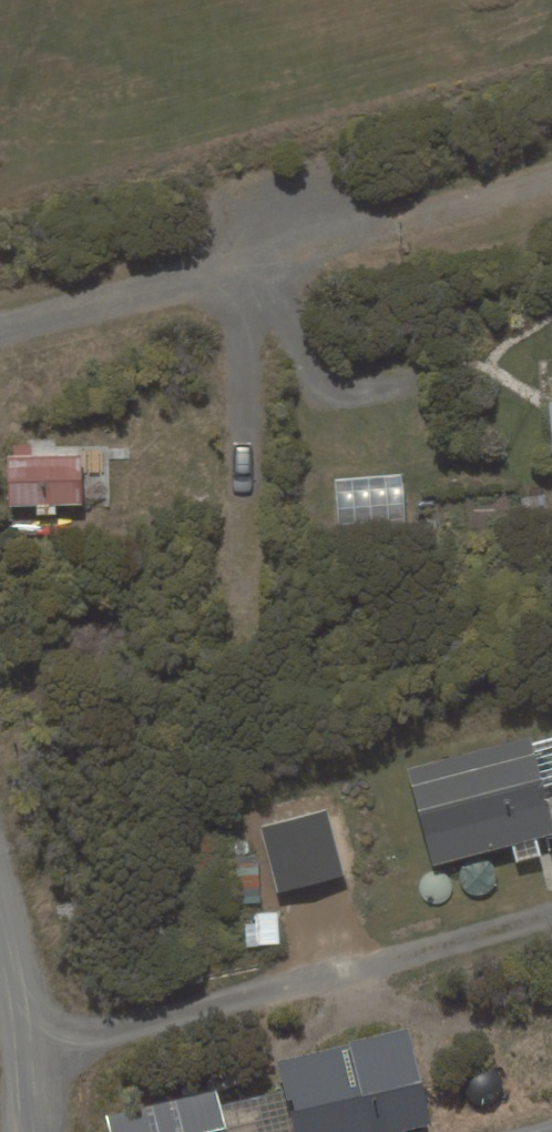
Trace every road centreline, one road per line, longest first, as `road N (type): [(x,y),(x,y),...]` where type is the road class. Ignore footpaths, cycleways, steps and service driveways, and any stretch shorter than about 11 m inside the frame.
road 1 (residential): [(0,329),(395,223)]
road 2 (residential): [(31,1131),(21,994),(0,905)]
road 3 (track): [(551,180),(395,223)]

